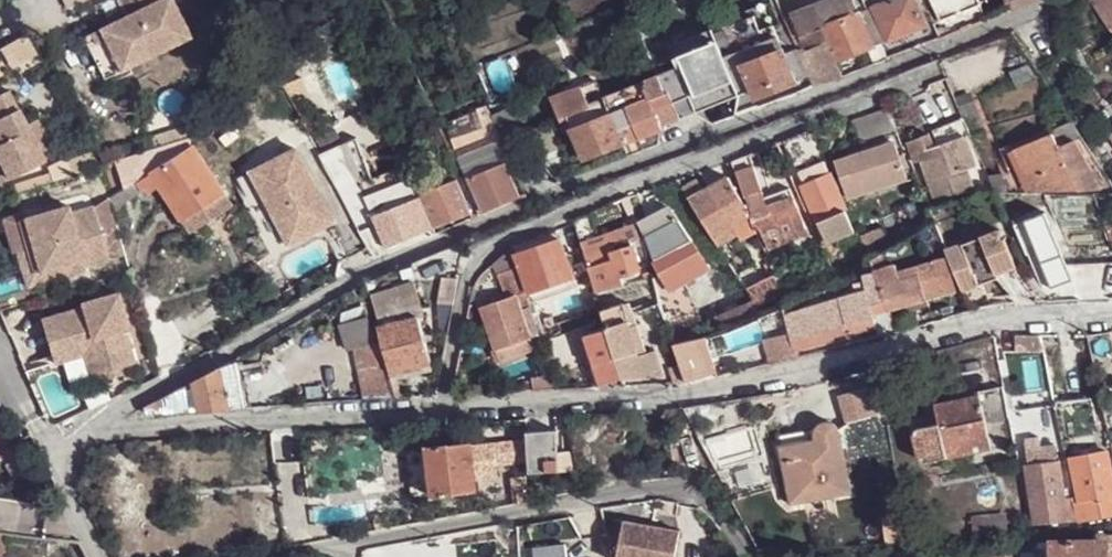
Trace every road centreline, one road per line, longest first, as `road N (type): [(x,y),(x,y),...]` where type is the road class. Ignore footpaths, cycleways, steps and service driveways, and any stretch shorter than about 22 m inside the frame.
road 1 (residential): [(78,428),(414,254),(1067,0)]
road 2 (residential): [(448,411),(784,384),(1004,327),(1111,316)]
road 3 (residential): [(448,411),(446,383),(473,251),(572,206),(941,71)]
road 4 (residential): [(301,556),(701,481),(754,556)]
road 5 (residential): [(78,428),(448,411)]
road 6 (residential): [(96,556),(47,445)]

